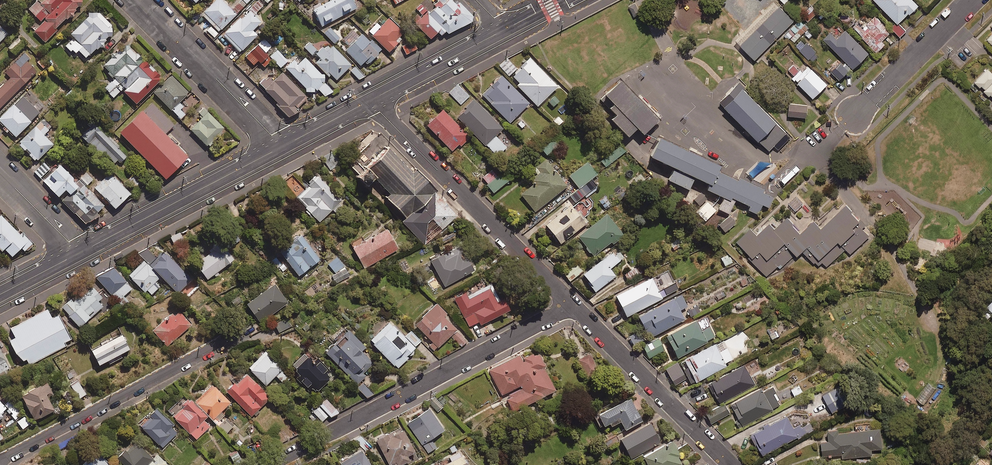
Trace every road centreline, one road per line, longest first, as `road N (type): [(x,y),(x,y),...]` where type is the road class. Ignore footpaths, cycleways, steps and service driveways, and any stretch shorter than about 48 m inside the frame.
road 1 (residential): [(573,306),(273,464)]
road 2 (residential): [(369,101),(573,306)]
road 3 (residential): [(0,461),(230,338)]
road 4 (secondary): [(282,146),(77,255)]
road 5 (residential): [(573,306),(731,464)]
road 6 (residential): [(282,146),(136,0)]
road 7 (residential): [(973,0),(853,118)]
road 8 (secondary): [(506,29),(369,101)]

